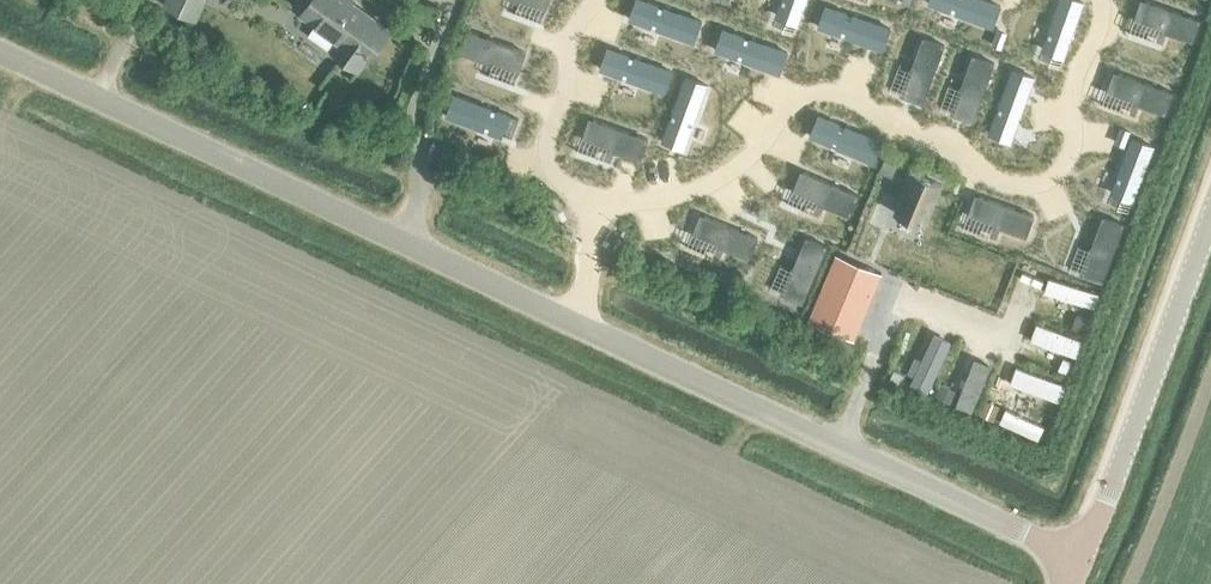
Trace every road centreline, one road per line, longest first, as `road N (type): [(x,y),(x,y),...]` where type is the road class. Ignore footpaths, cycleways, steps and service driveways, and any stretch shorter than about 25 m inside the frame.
road 1 (tertiary): [(1082,560),(0,50)]
road 2 (tertiary): [(1082,560),(1210,218)]

